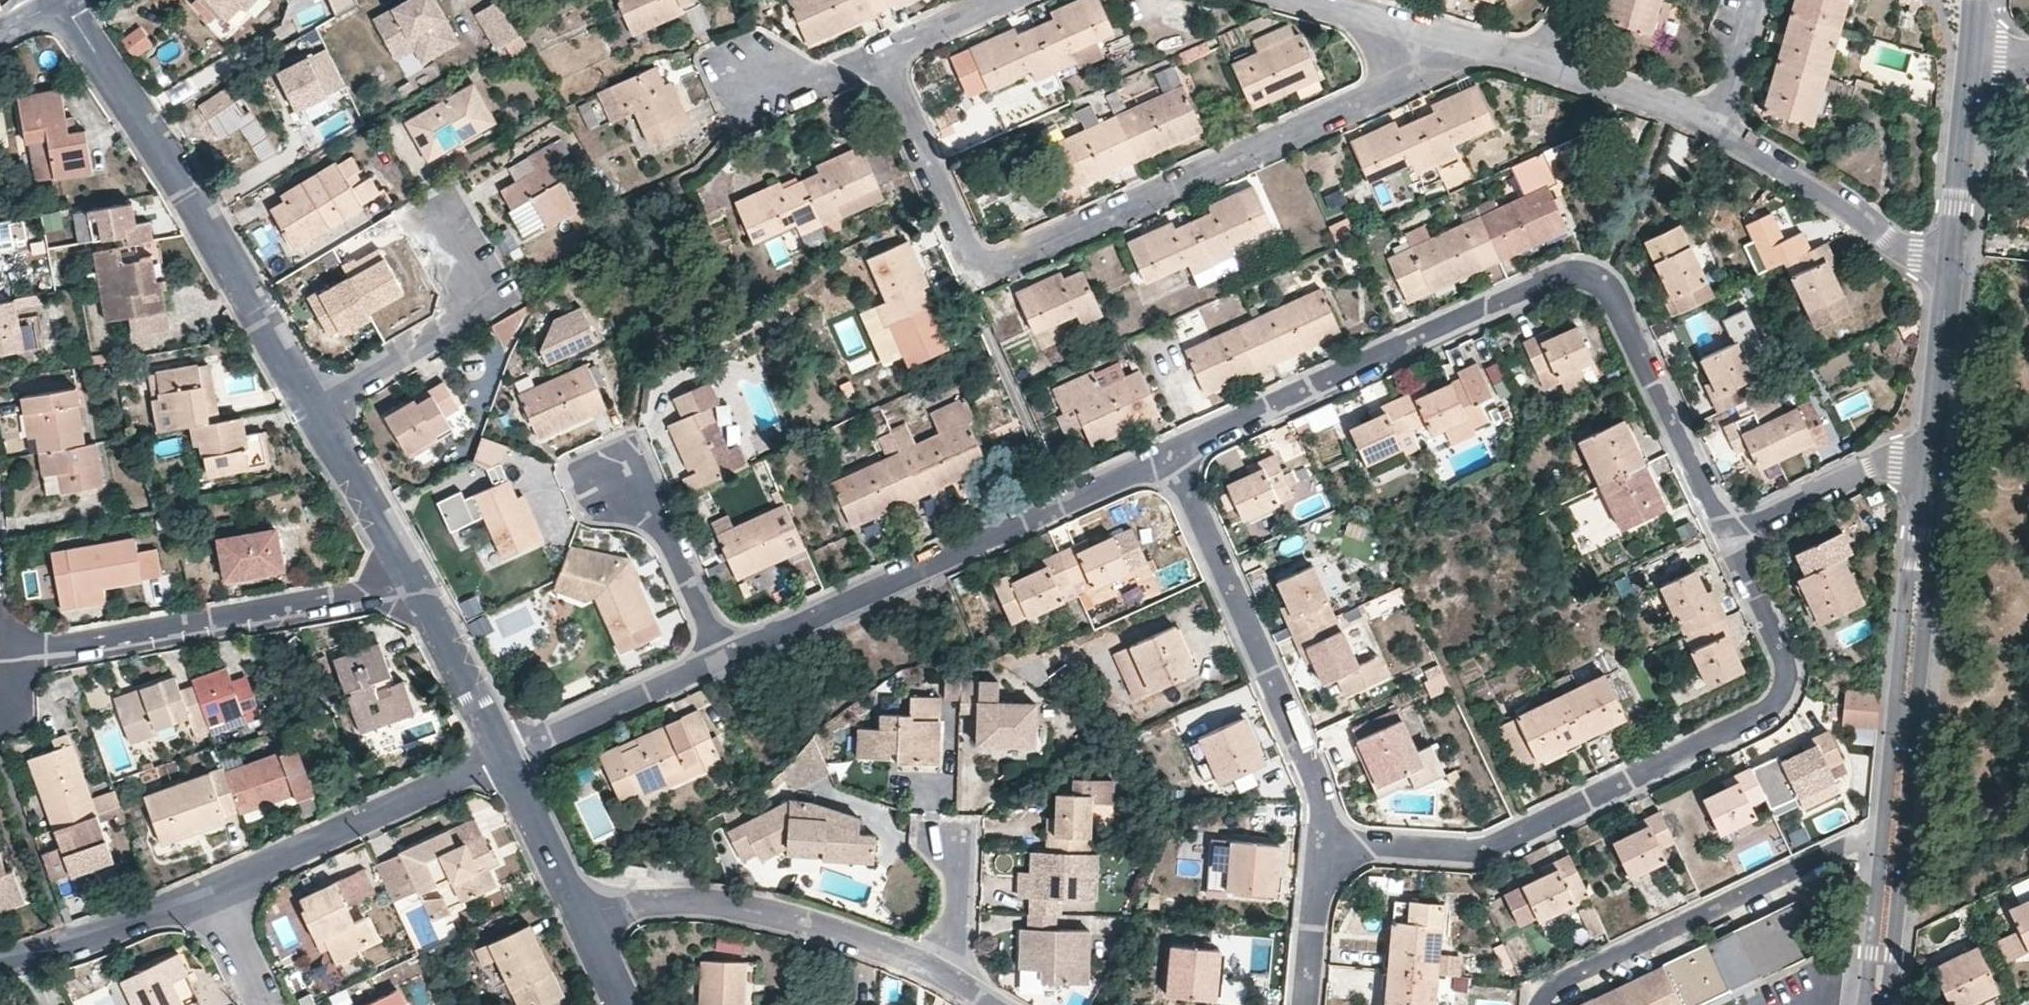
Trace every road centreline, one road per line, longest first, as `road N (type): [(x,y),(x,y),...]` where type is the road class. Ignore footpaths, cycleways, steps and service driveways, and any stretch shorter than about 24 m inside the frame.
road 1 (residential): [(1168,452),(1552,280),(1586,277),(1614,302),(1729,535)]
road 2 (residential): [(879,54),(966,247),(996,263),(1334,115),(1441,44)]
road 3 (residential): [(1729,535),(1784,653),(1787,688),(1779,702),(1486,848),(1319,844)]
road 4 (residential): [(724,656),(1168,452)]
road 5 (residential): [(312,397),(58,3)]
road 6 (residential): [(1922,546),(1909,572),(1866,1004)]
road 7 (residential): [(1888,1004),(1930,571),(1922,546)]
road 8 (residential): [(1168,452),(1318,788),(1319,844)]
road 9 (residential): [(412,586),(0,666)]
road 10 (residential): [(584,926),(635,907),(693,901),(794,919),(939,975)]
road 11 (residential): [(208,892),(503,757)]
road 12 (residential): [(438,208),(489,301),(312,397)]
road 13 (residential): [(1714,125),(1845,216),(1955,278)]
road 14 (residential): [(503,757),(724,656)]
road 15 (residential): [(1937,448),(1829,485),(1729,535)]
road 16 (residential): [(0,964),(208,892)]
road 17 (residential): [(1955,278),(1972,59)]
road 18 (residential): [(412,586),(312,397)]
road 19 (residential): [(612,479),(664,525),(724,656)]
road 20 (residential): [(503,757),(412,586)]
road 21 (residential): [(584,926),(503,757)]
road 22 (residential): [(1547,64),(1714,125)]
road 23 (residential): [(1937,448),(1955,278)]
road 24 (residential): [(1281,0),(1441,44)]
road 25 (residential): [(813,84),(759,51),(717,66),(741,115)]
road 26 (residential): [(1319,844),(1304,1004)]
road 27 (residential): [(946,843),(960,891),(939,975)]
road 28 (residential): [(999,0),(879,54)]
road 29 (residential): [(1748,0),(1714,125)]
road 30 (residential): [(208,892),(262,1004)]

